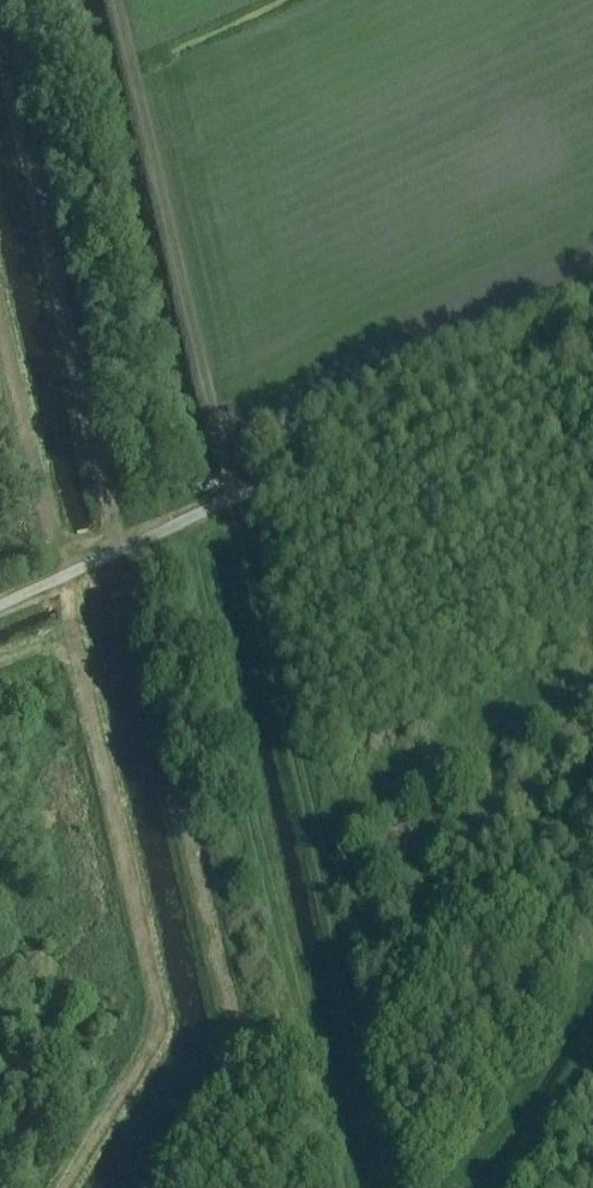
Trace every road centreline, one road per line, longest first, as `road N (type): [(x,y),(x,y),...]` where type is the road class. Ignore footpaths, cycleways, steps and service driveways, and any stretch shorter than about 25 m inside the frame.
road 1 (track): [(146,1187),(229,1044),(224,982),(124,549)]
road 2 (track): [(63,1187),(151,1048),(157,996),(62,579)]
road 3 (track): [(124,549),(0,11)]
road 4 (track): [(62,579),(0,310)]

